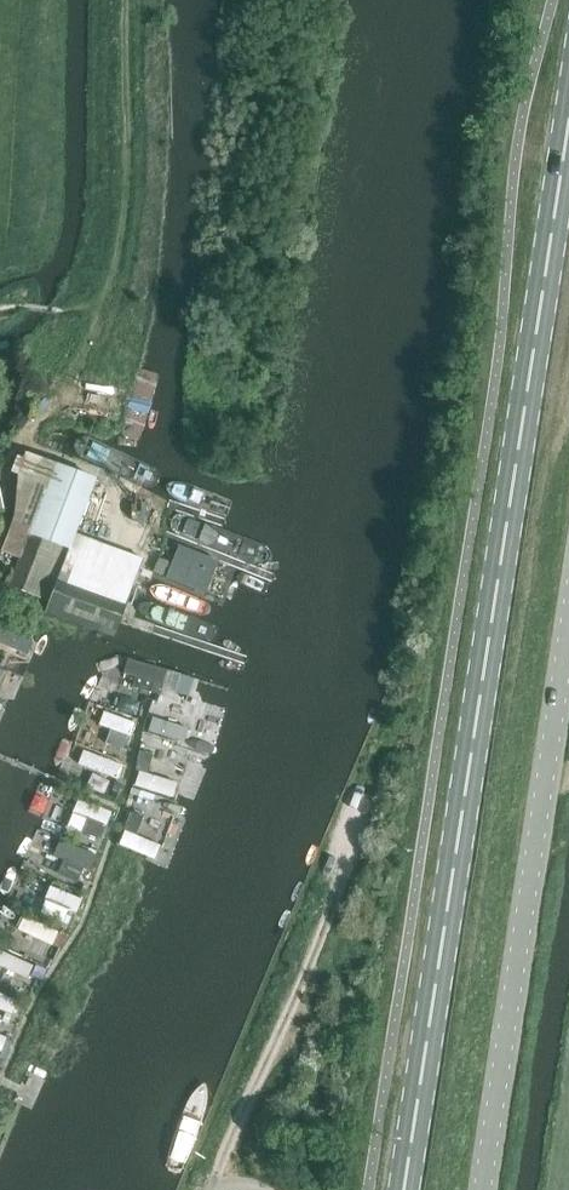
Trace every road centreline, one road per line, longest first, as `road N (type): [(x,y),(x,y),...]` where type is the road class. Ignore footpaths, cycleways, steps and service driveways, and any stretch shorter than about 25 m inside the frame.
road 1 (primary): [(404,1189),(568,123)]
road 2 (unclassified): [(568,596),(476,1189)]

